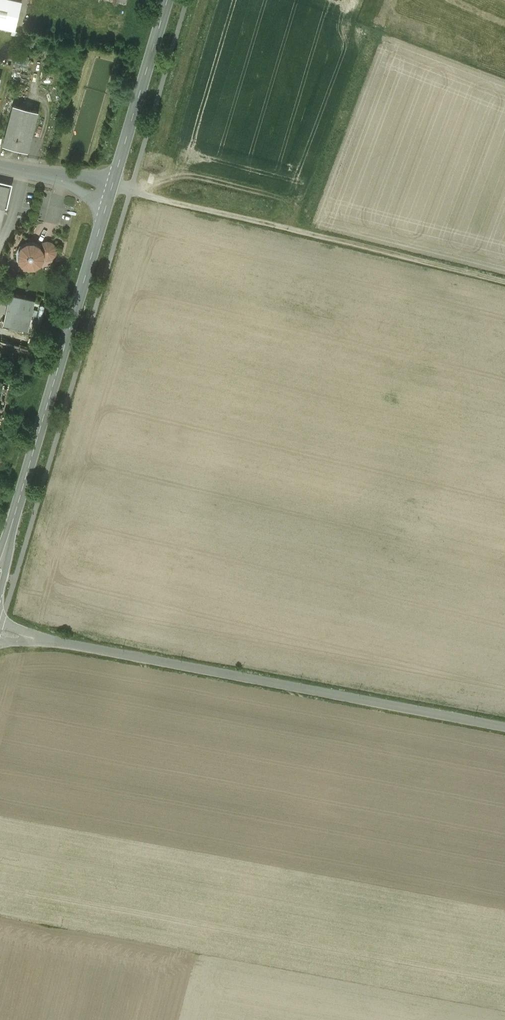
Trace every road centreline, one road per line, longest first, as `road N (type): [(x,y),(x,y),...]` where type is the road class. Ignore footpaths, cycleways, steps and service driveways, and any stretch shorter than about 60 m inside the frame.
road 1 (unclassified): [(504,728),(0,634)]
road 2 (track): [(504,281),(130,191),(110,194)]
road 3 (tertiary): [(0,568),(110,194)]
road 4 (tertiary): [(110,194),(167,0)]

